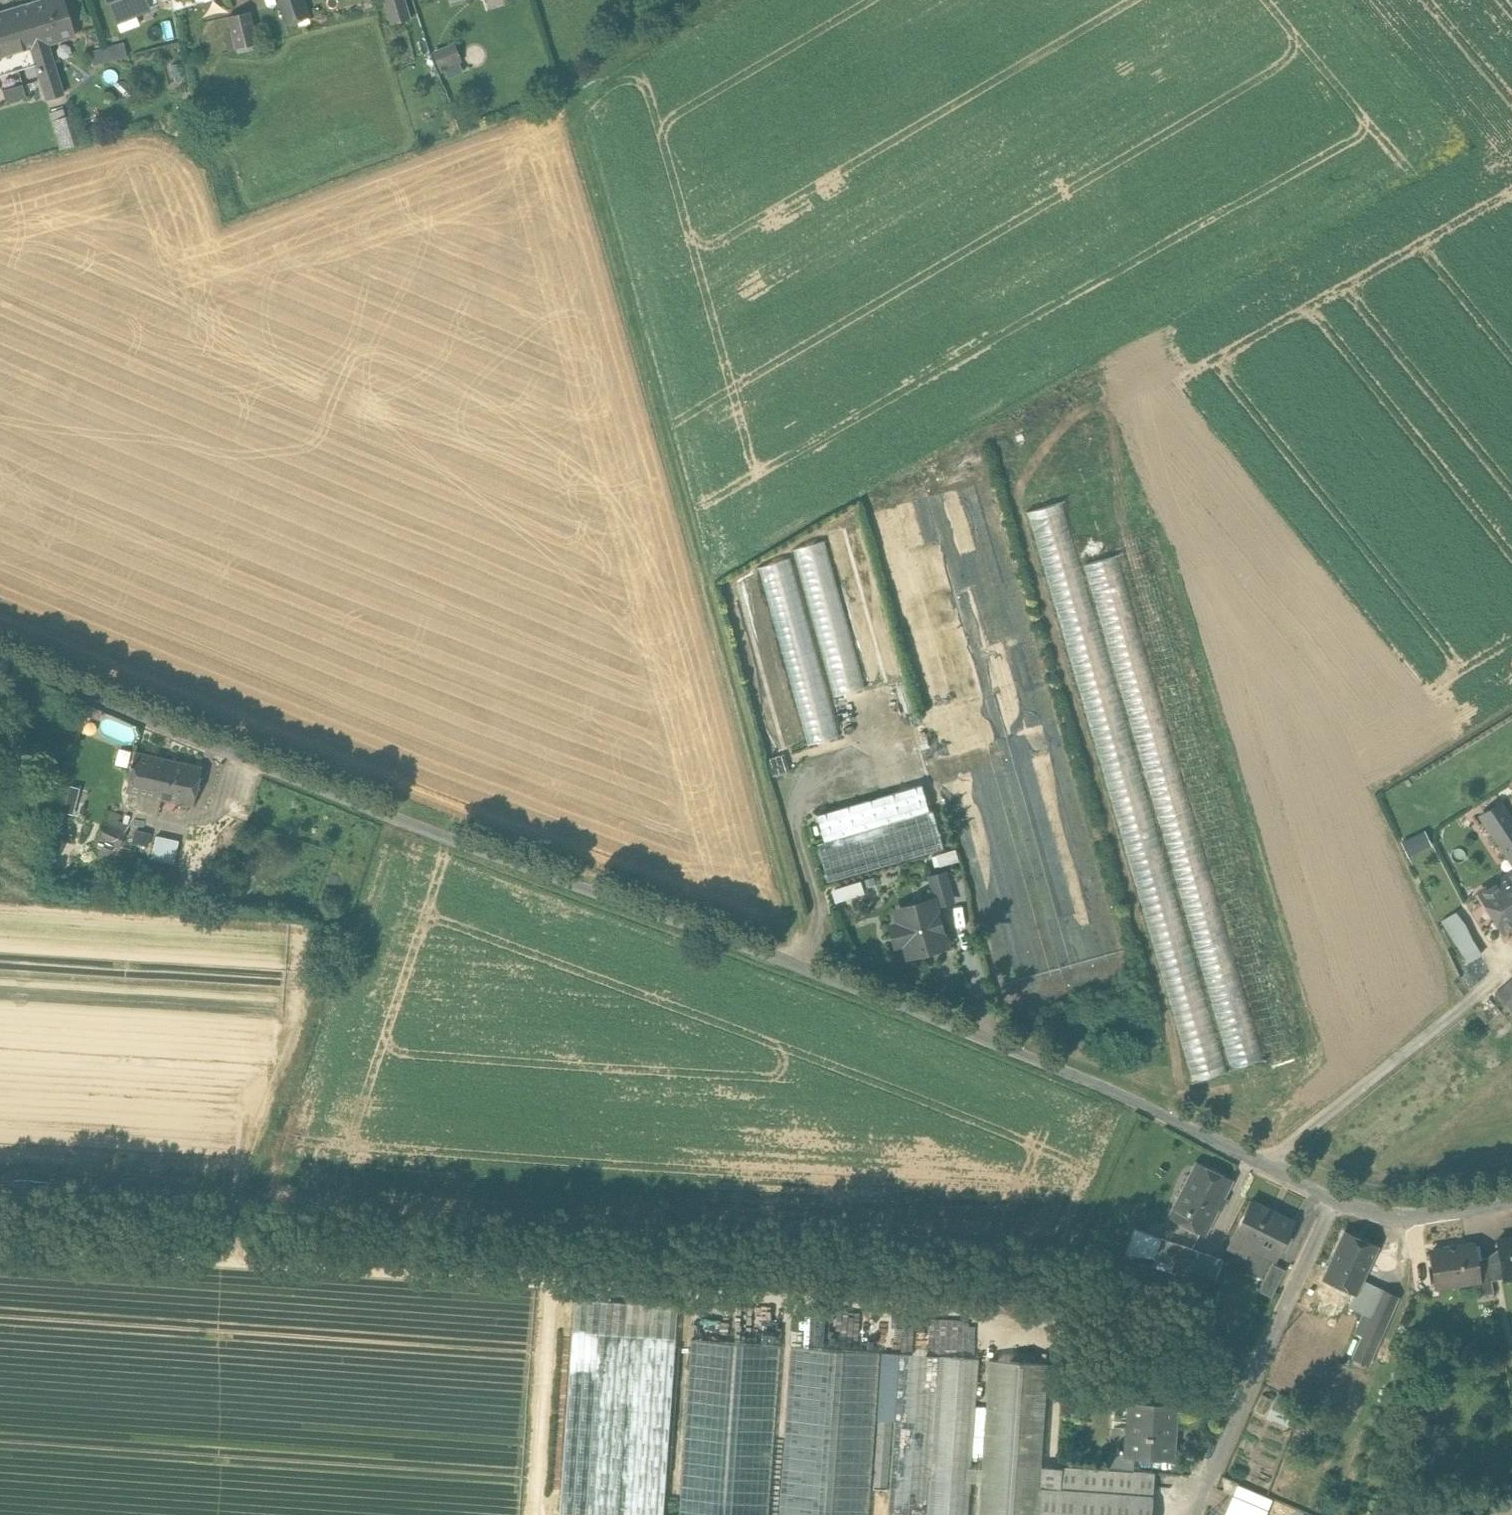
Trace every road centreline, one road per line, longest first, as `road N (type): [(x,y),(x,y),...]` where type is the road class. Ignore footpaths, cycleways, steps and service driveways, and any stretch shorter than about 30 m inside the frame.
road 1 (unclassified): [(1511,1197),(1398,1211),(1343,1199),(1147,1106),(502,857),(0,647)]

